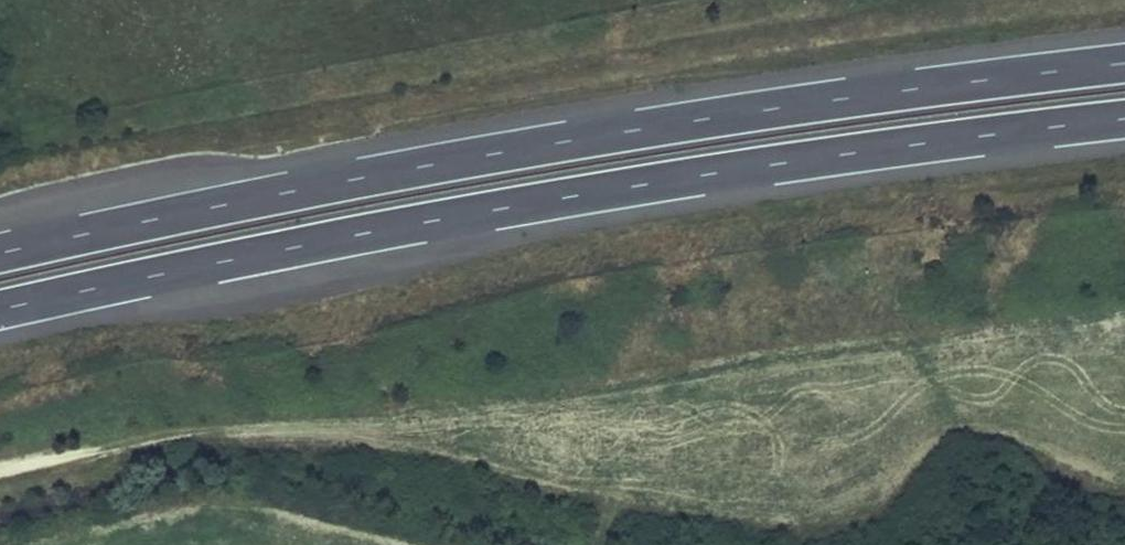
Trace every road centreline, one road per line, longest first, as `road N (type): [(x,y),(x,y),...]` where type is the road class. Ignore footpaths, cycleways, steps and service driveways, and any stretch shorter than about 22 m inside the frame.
road 1 (trunk): [(0,309),(455,215),(1124,117)]
road 2 (trunk): [(1124,62),(704,118),(419,167),(0,253)]

